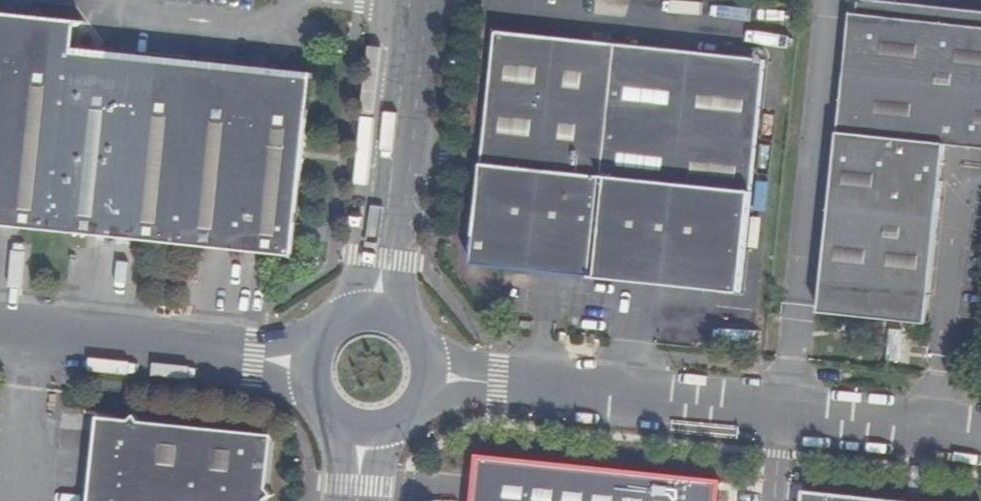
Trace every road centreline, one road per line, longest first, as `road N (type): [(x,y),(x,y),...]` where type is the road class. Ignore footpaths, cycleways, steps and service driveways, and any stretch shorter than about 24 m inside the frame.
road 1 (unclassified): [(980,440),(427,376)]
road 2 (unclassified): [(376,314),(419,0)]
road 3 (unclassified): [(314,365),(0,329)]

